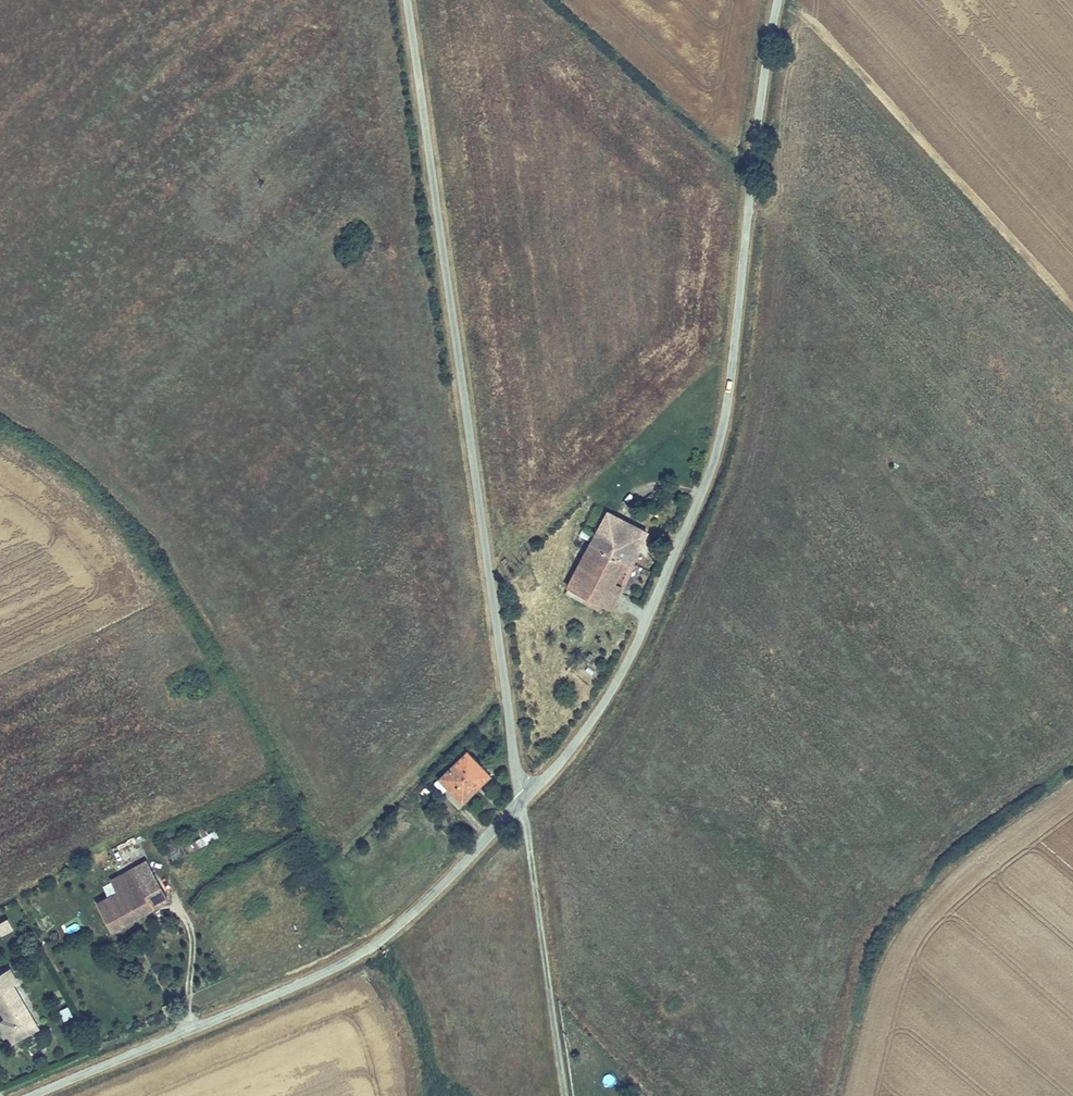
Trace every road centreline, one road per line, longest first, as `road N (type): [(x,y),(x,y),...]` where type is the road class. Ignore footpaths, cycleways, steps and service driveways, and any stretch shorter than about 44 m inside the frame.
road 1 (residential): [(525,796),(612,692),(716,450),(778,0)]
road 2 (unclassified): [(525,796),(407,0)]
road 3 (residential): [(33,1095),(372,946),(525,796)]

